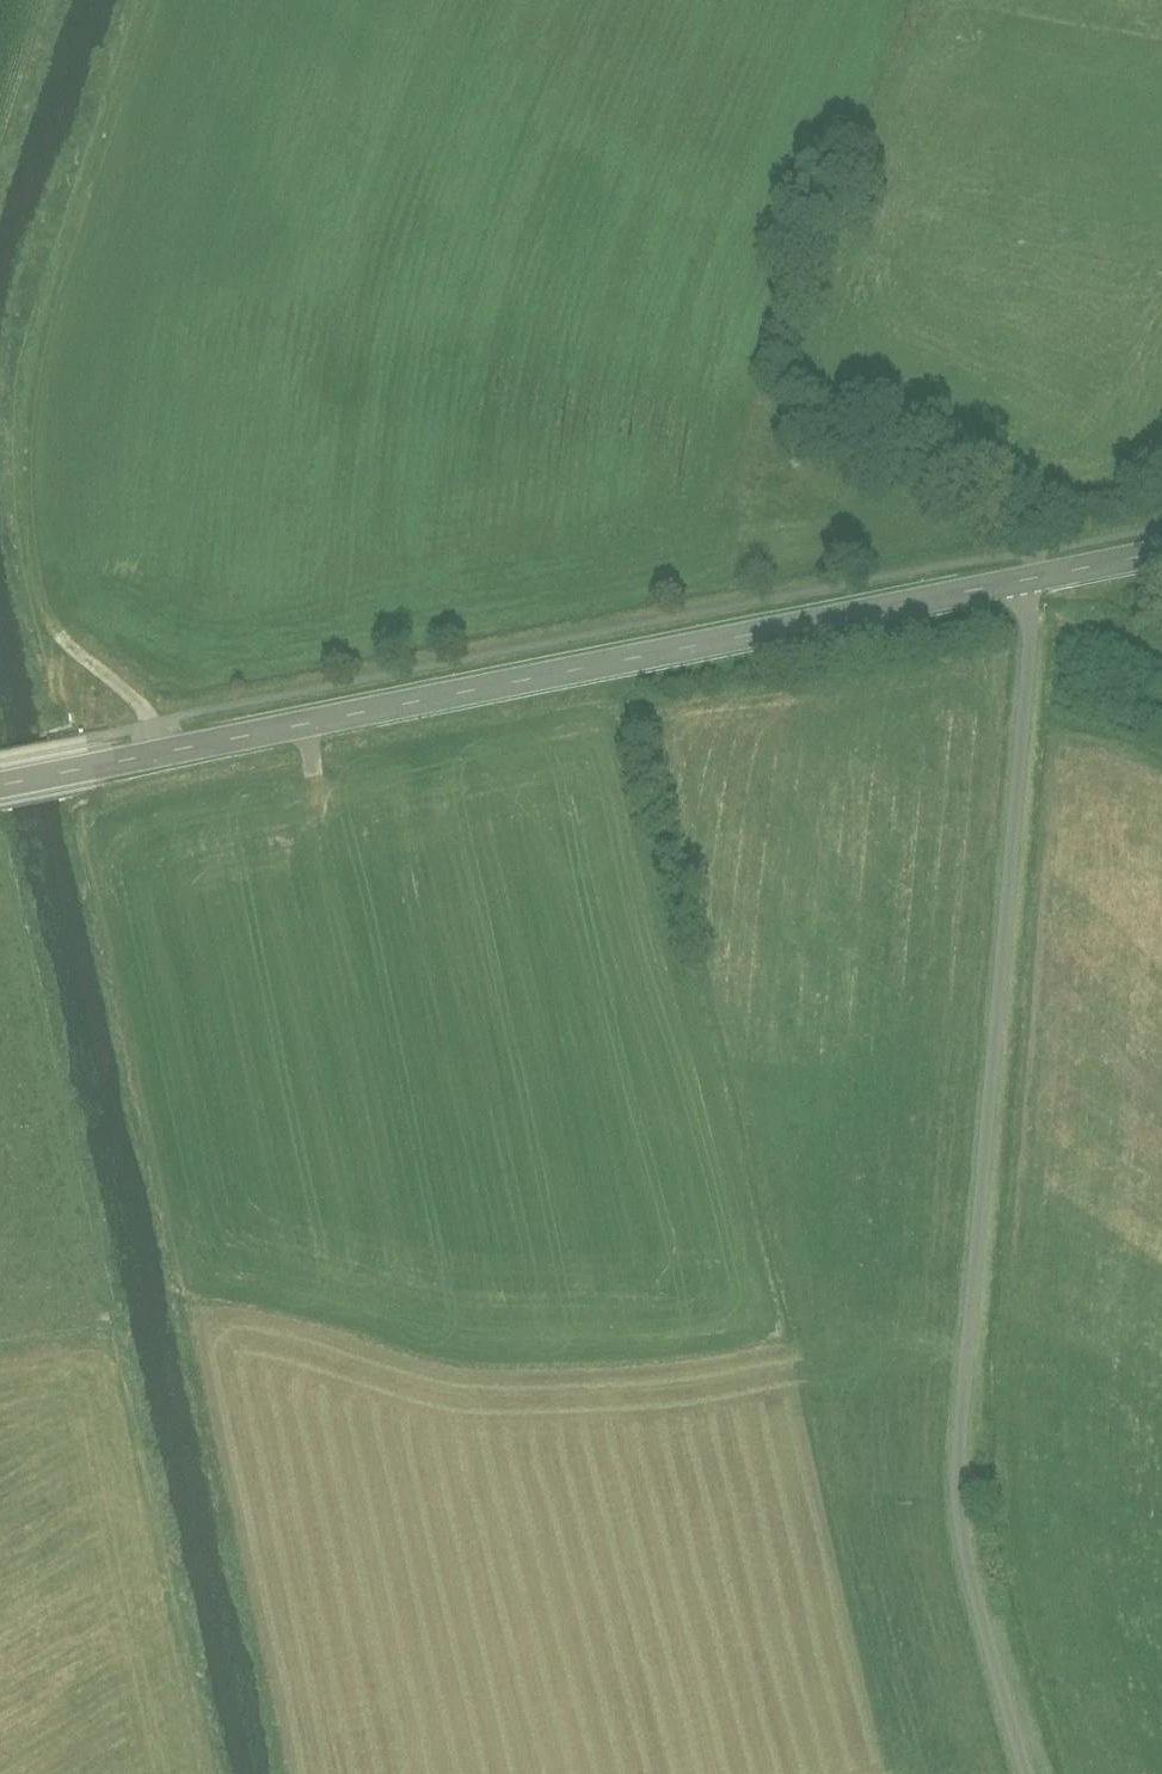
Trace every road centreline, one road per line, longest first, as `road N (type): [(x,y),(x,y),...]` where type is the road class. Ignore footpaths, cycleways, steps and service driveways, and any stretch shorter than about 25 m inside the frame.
road 1 (residential): [(1021,1773),(969,1588),(955,1487),(1032,620),(1028,585)]
road 2 (tertiary): [(0,790),(1028,585)]
road 3 (track): [(1161,673),(1055,622),(1032,620)]
road 4 (tertiary): [(1028,585),(1161,557)]

